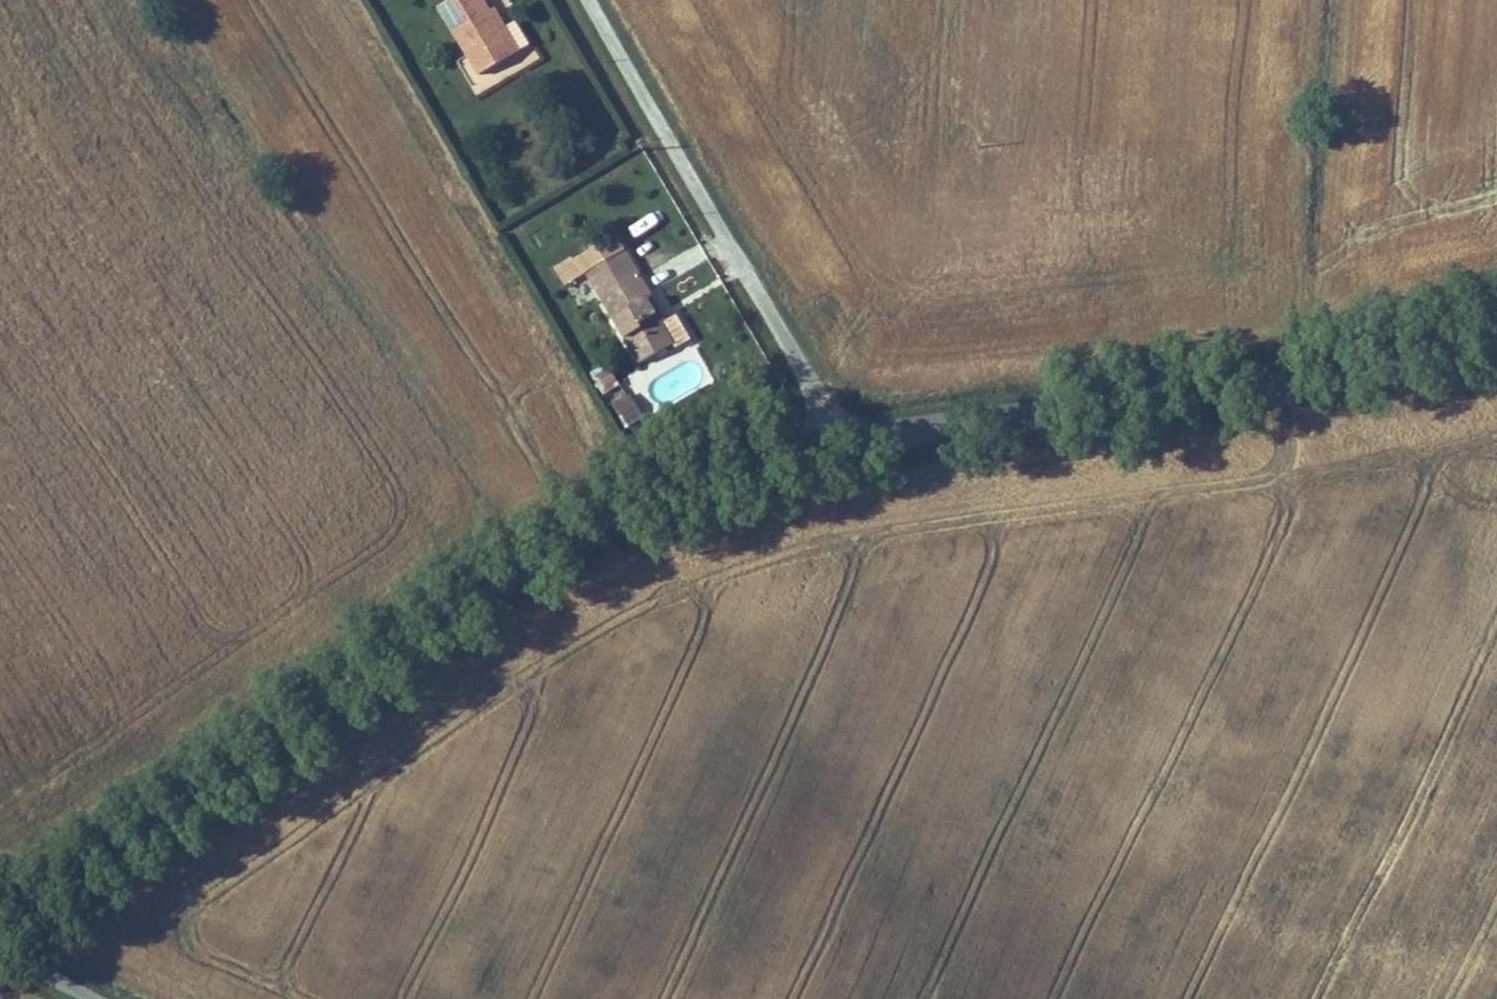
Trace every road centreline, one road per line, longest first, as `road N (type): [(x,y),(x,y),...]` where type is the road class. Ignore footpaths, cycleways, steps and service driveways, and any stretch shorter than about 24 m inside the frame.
road 1 (secondary): [(0,918),(395,641),(637,498),(730,456),(850,433)]
road 2 (secondary): [(850,433),(1496,326)]
road 3 (unclassified): [(593,0),(850,433)]

